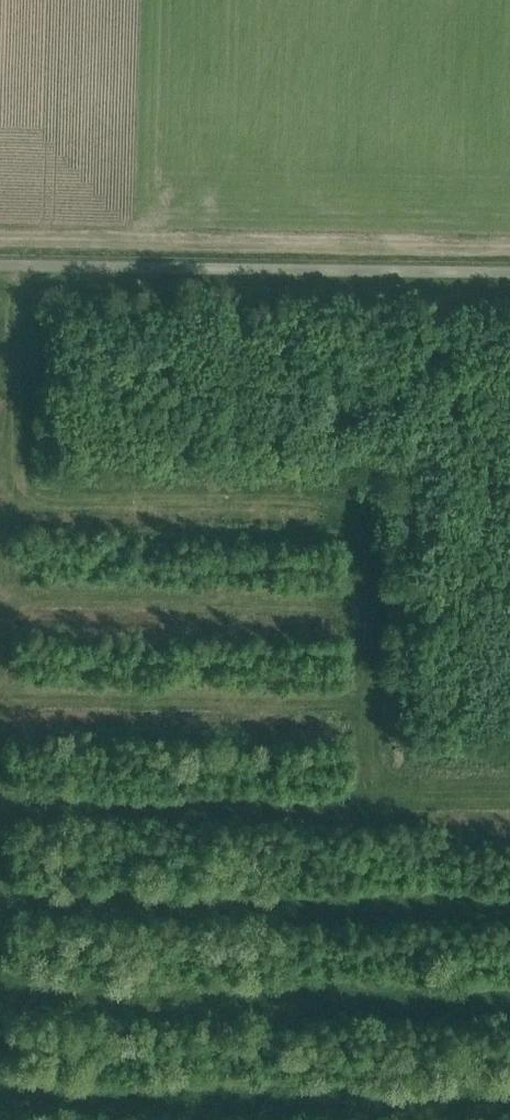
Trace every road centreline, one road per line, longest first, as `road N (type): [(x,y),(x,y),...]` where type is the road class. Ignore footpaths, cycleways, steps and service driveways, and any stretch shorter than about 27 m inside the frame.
road 1 (track): [(0,238),(509,245)]

